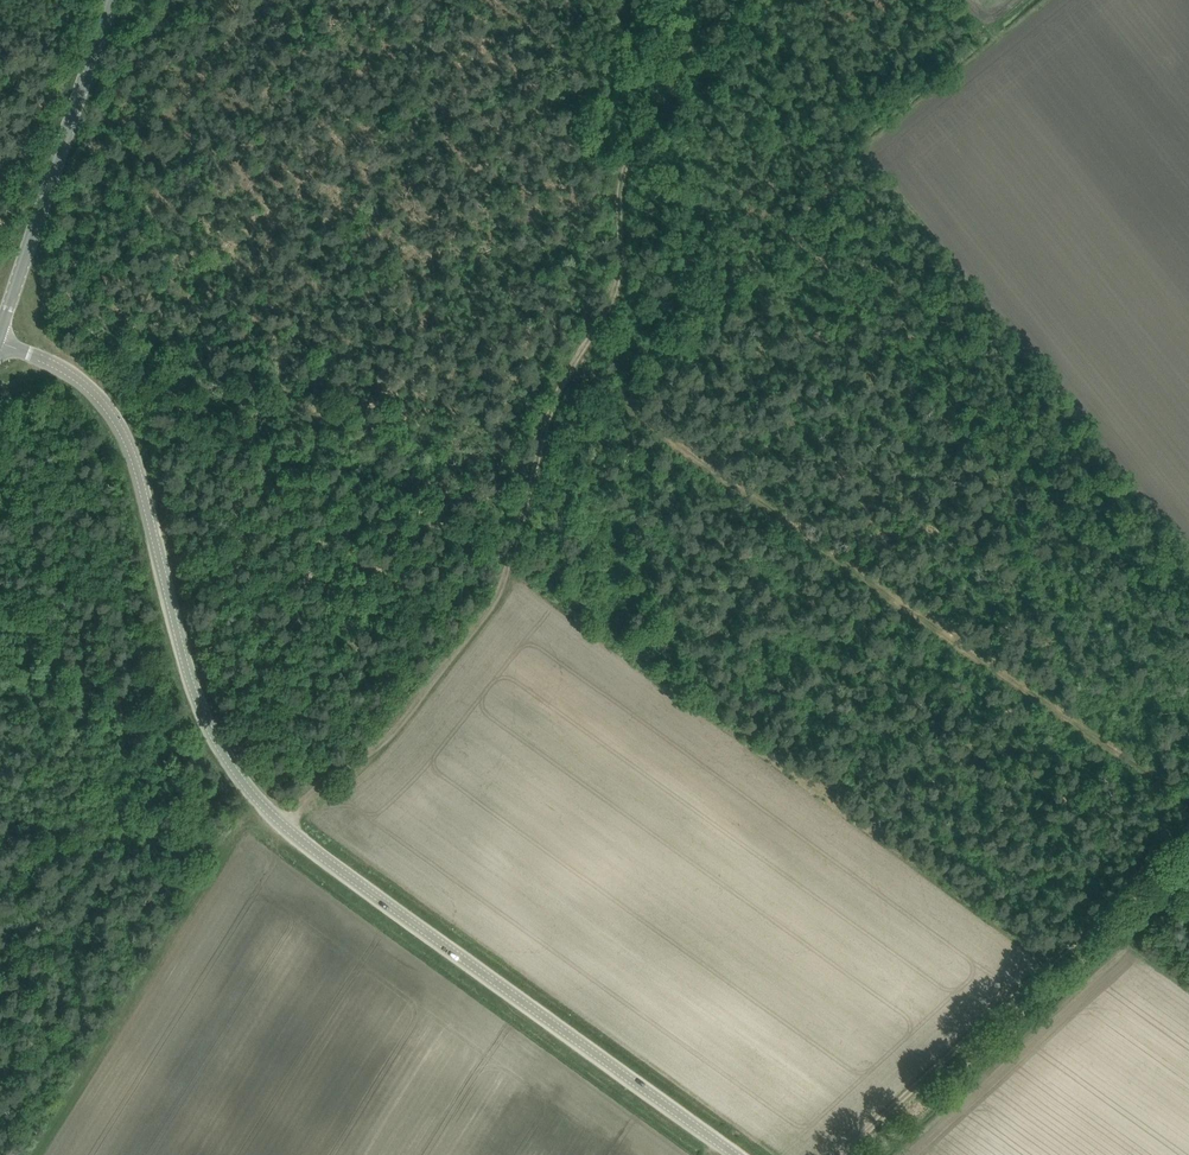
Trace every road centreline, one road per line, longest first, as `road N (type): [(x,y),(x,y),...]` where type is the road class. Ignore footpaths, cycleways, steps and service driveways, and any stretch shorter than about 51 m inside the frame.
road 1 (tertiary): [(736,1154),(278,819),(208,727),(171,614),(136,461),(115,416),(81,381),(0,342)]
road 2 (track): [(727,0),(624,155),(625,268),(615,303),(561,389),(513,570),(374,747),(326,781),(288,827)]
road 3 (track): [(1188,801),(571,369)]
road 4 (track): [(1188,828),(1040,963),(851,1154)]
road 5 (secondary): [(0,335),(116,0)]

